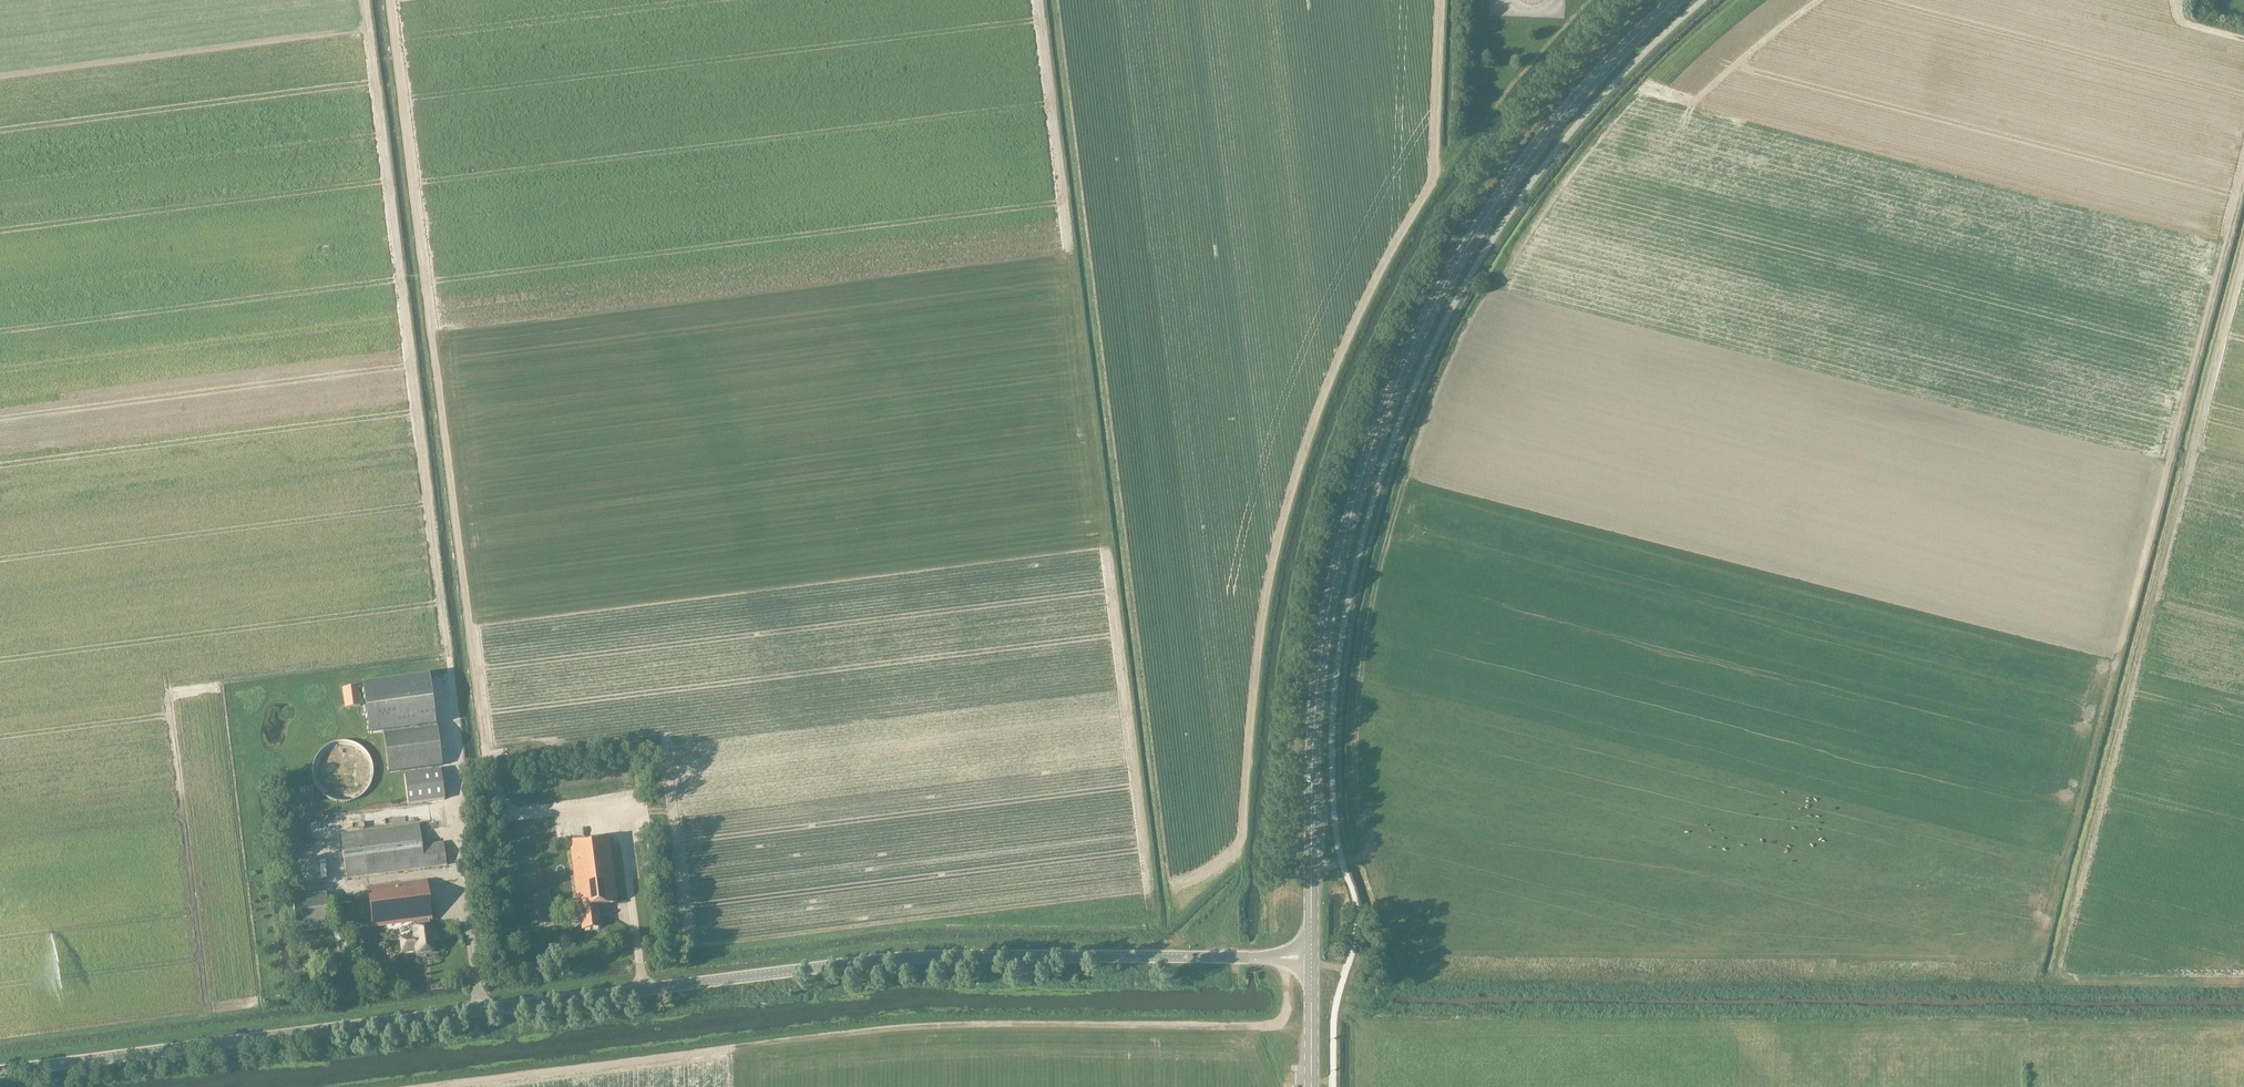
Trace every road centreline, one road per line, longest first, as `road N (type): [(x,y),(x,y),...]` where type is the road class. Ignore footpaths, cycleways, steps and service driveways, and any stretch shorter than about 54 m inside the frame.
road 1 (unclassified): [(0,1071),(890,959),(1281,957)]
road 2 (secondary): [(1311,949),(1320,657),(1345,534),(1381,422),(1441,290),(1509,184),(1580,94),(1675,0)]
road 3 (secondary): [(1311,1086),(1311,965)]

